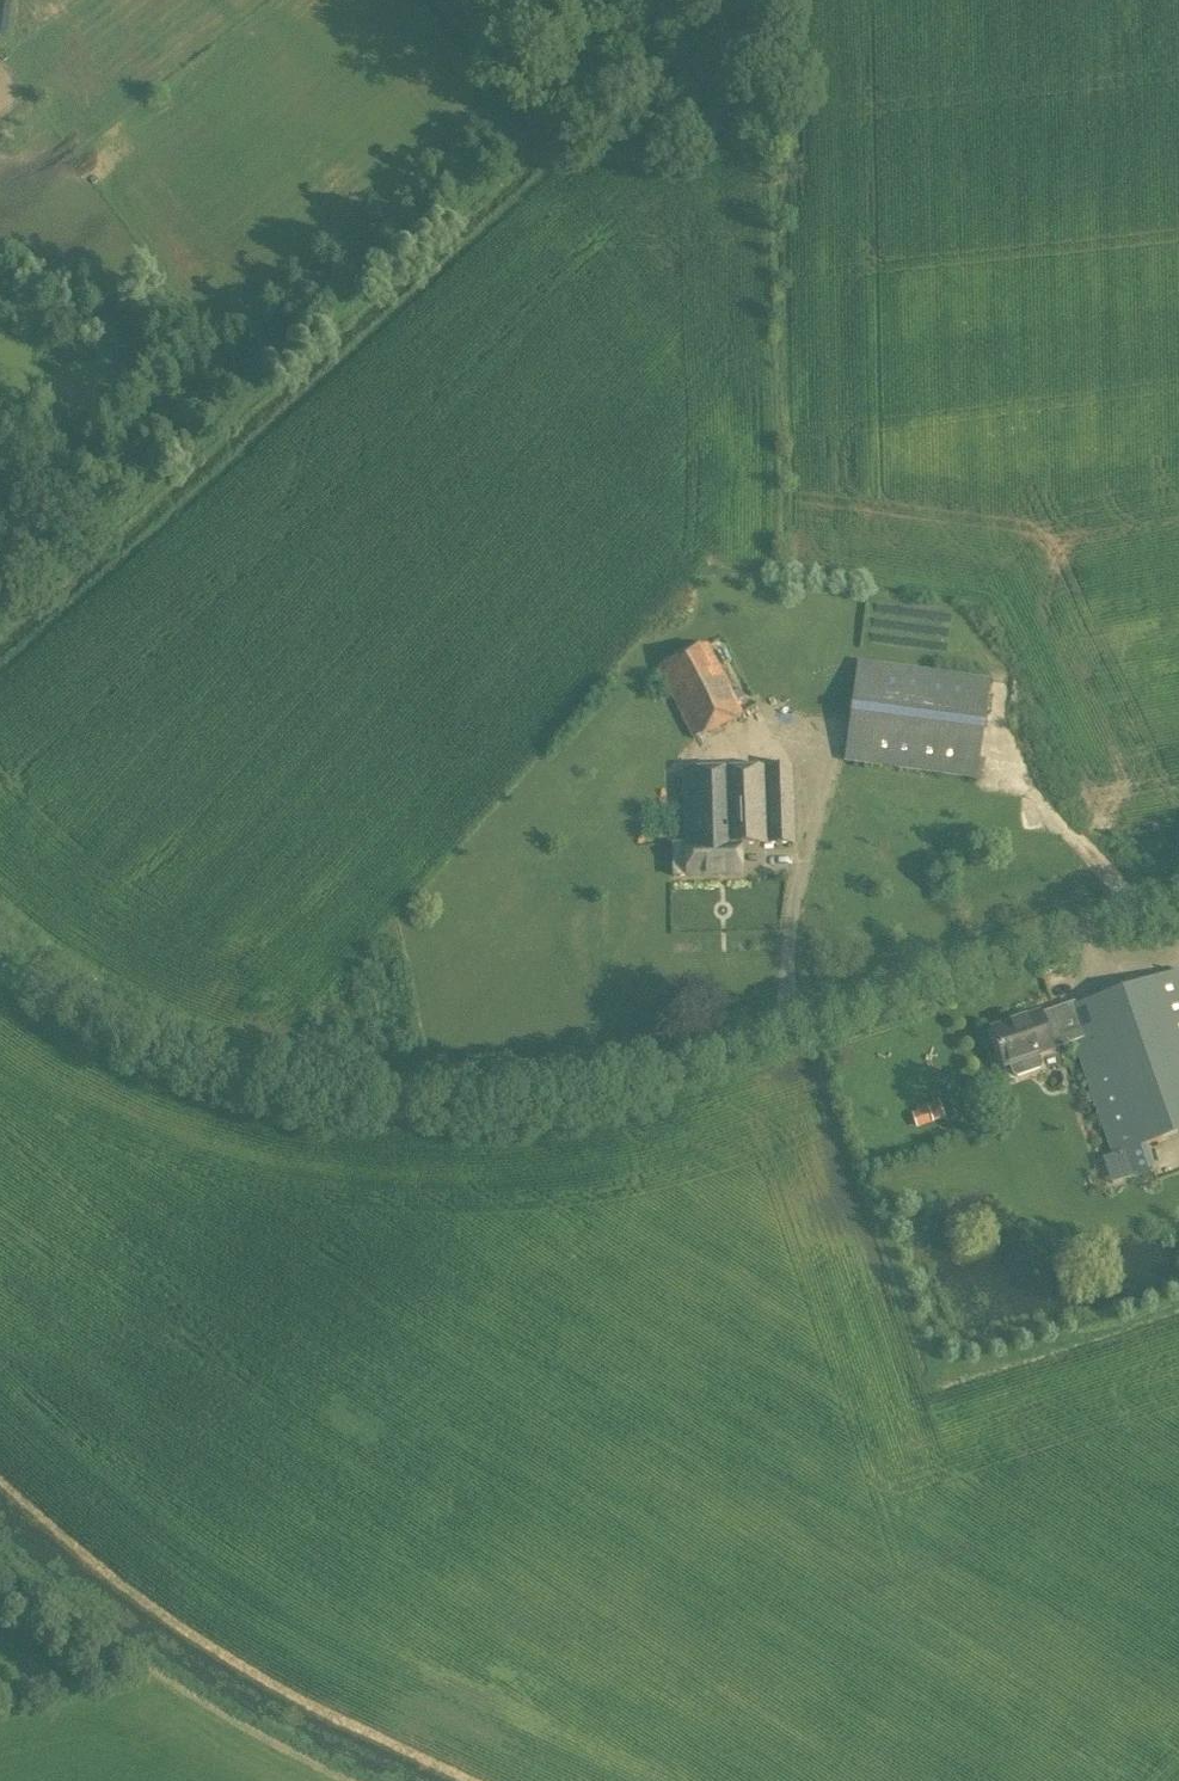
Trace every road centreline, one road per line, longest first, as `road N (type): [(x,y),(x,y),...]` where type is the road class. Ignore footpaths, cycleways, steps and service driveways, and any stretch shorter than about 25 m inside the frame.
road 1 (unclassified): [(1178,889),(664,1062),(536,1090),(428,1096),(350,1090),(206,1053),(143,1026),(0,931)]

